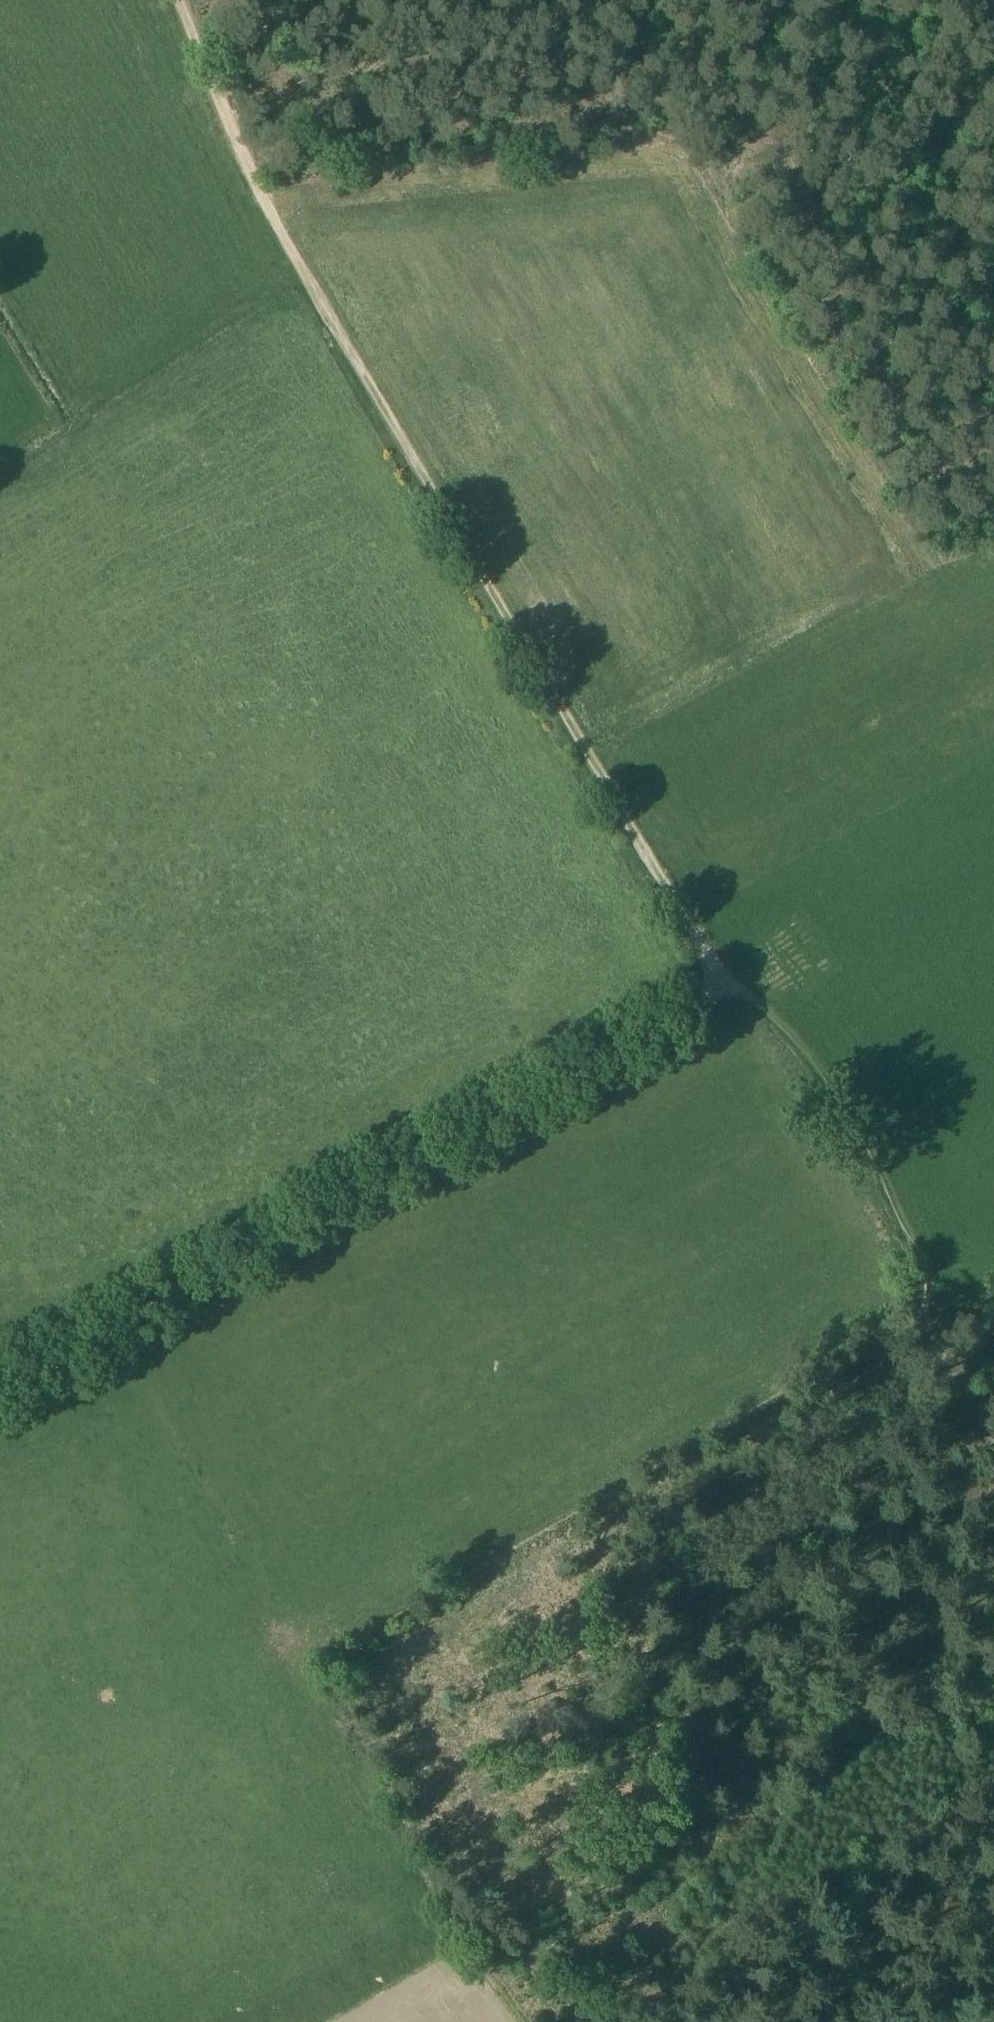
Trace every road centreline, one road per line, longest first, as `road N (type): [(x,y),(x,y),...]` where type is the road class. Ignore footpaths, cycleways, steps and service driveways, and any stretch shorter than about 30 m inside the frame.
road 1 (track): [(719,989),(244,157),(178,0)]
road 2 (track): [(0,1394),(719,989)]
road 3 (track): [(993,1422),(939,1319),(916,1253),(795,1032),(760,997),(719,989)]

